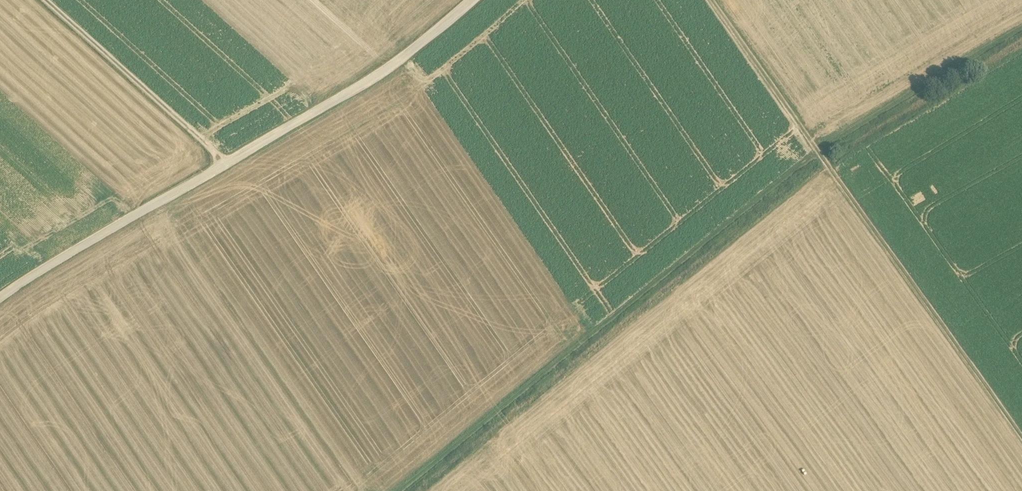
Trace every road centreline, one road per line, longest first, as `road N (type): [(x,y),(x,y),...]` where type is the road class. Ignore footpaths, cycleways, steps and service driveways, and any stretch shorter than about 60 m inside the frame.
road 1 (track): [(402,490),(820,154),(1021,30)]
road 2 (unclassified): [(475,0),(390,66),(0,299)]
road 3 (track): [(1021,436),(713,0)]
road 4 (track): [(43,0),(223,164)]

